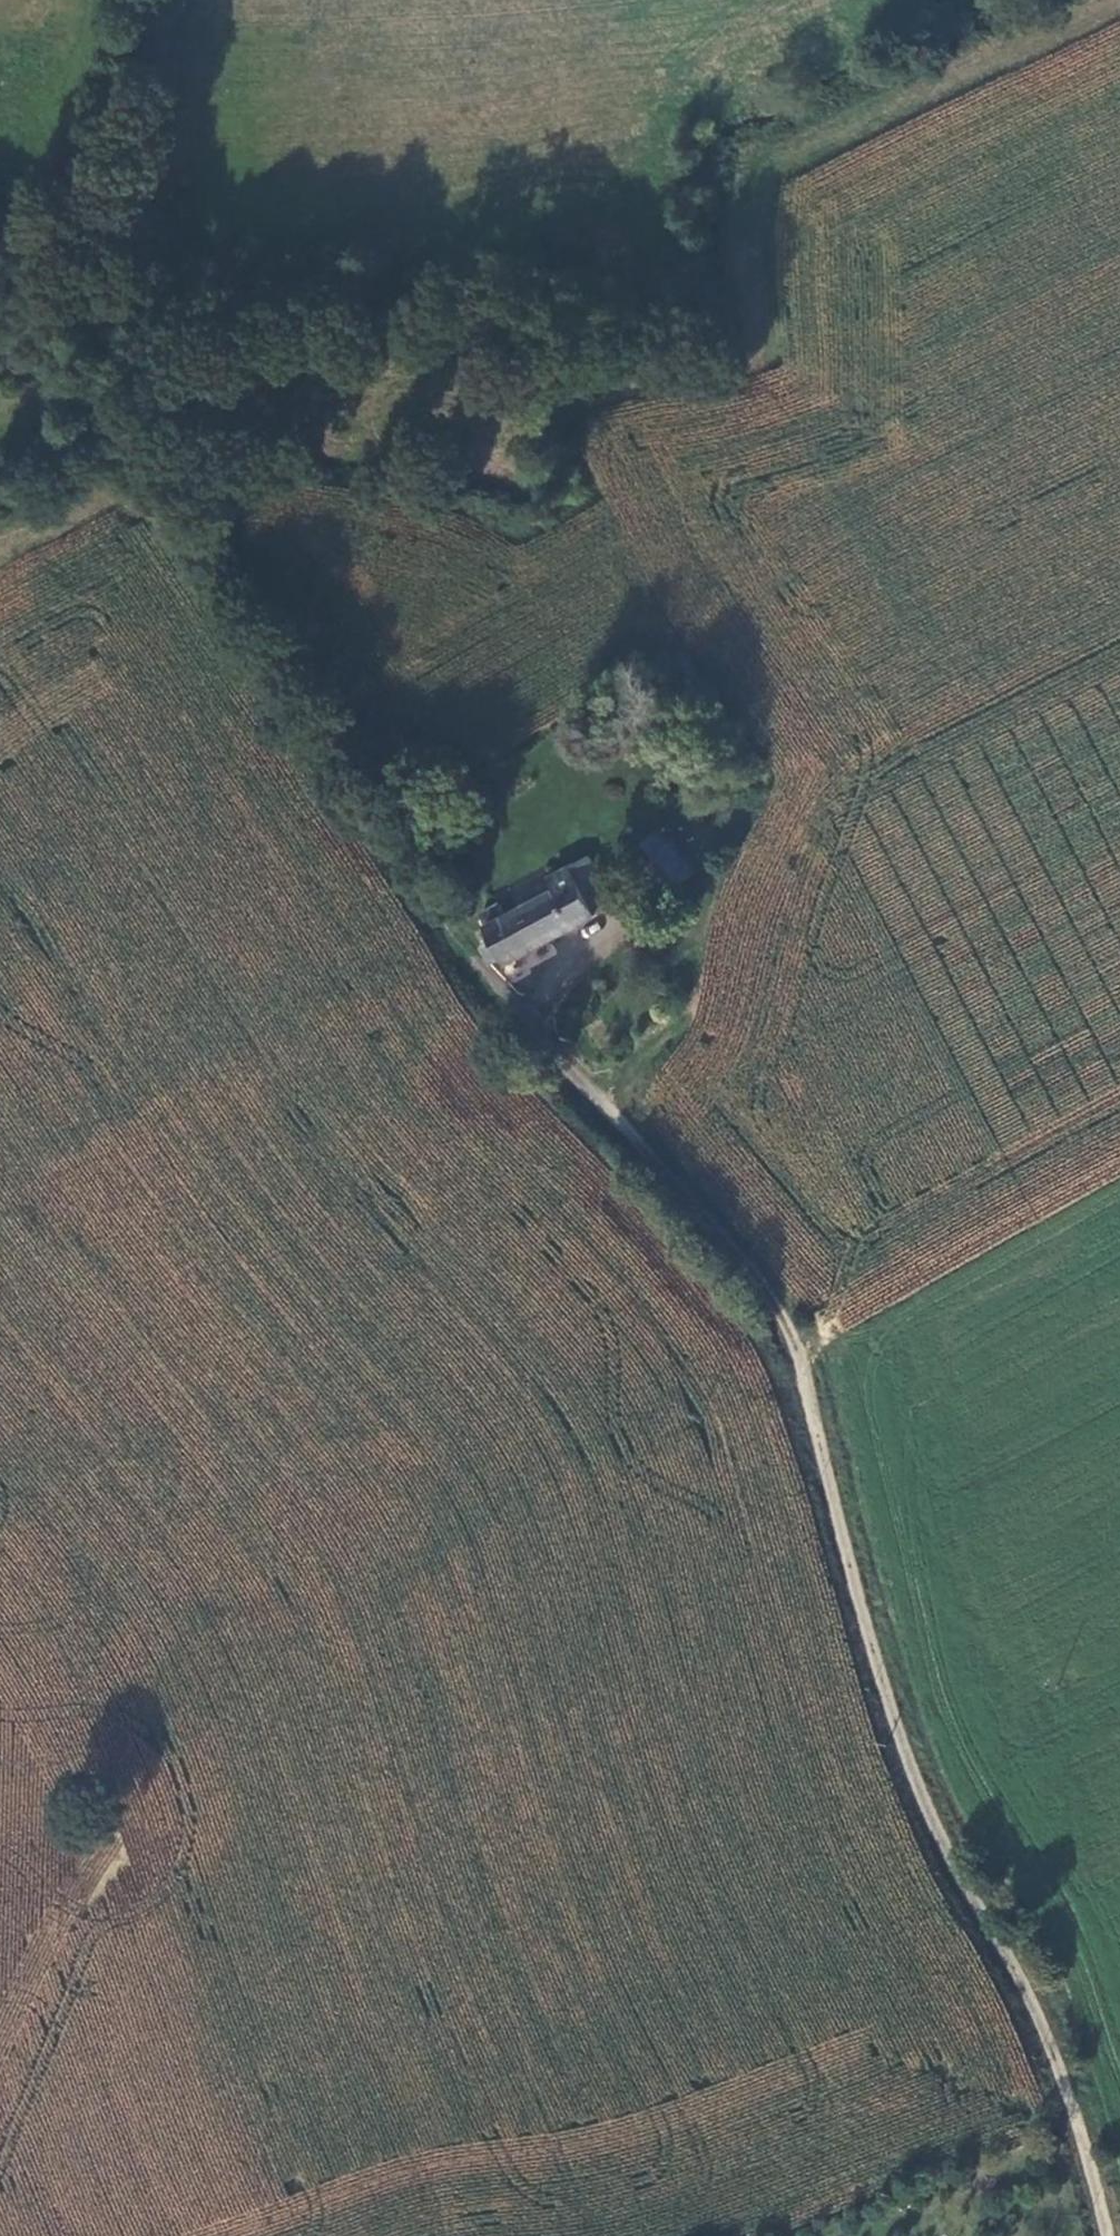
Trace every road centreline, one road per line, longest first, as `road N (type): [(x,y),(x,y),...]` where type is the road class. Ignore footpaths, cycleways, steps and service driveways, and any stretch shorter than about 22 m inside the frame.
road 1 (unclassified): [(1110,2235),(1025,1961),(879,1713),(781,1310),(466,949)]

